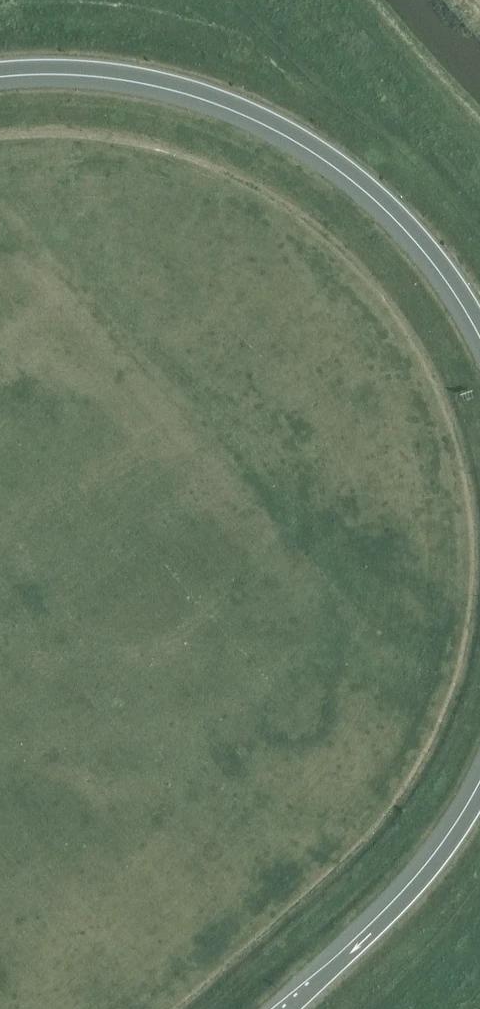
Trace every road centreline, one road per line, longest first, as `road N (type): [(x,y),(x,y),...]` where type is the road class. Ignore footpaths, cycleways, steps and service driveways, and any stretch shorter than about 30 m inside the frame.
road 1 (motorway): [(0,75),(103,74),(181,89),(257,119),(343,168),(419,236),(479,338)]
road 2 (motorway): [(479,789),(423,879),(290,1008)]

